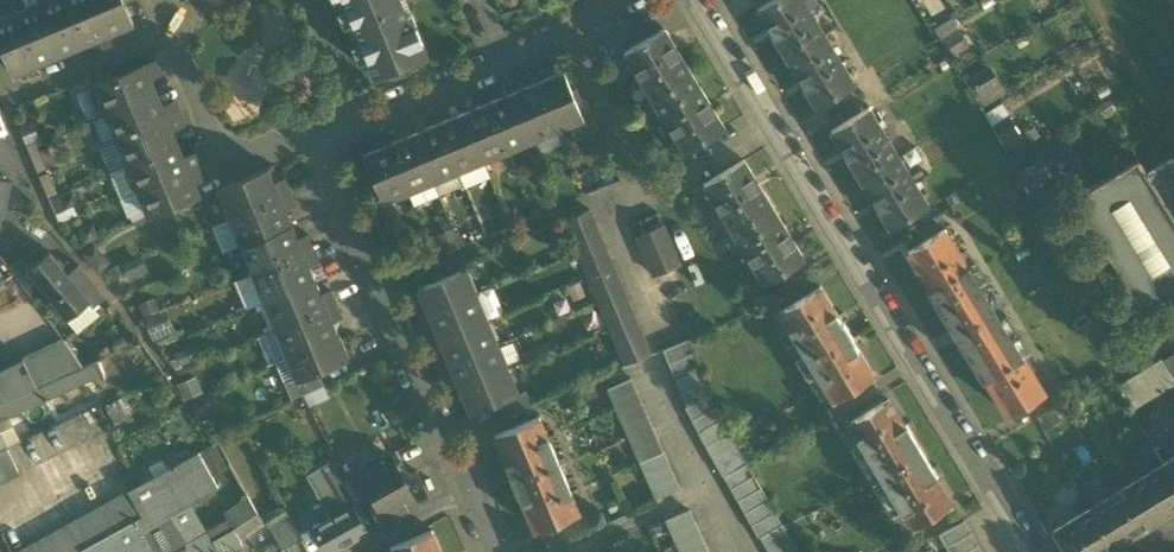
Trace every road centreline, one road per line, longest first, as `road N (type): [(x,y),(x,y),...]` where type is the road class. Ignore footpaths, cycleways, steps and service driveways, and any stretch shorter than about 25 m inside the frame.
road 1 (residential): [(702,0),(1033,551)]
road 2 (residential): [(465,486),(321,136)]
road 3 (residential): [(229,0),(171,28),(231,173),(321,136)]
road 4 (residential): [(362,121),(505,60)]
road 5 (residential): [(362,121),(310,0)]
road 6 (residential): [(505,60),(573,32),(618,0)]

